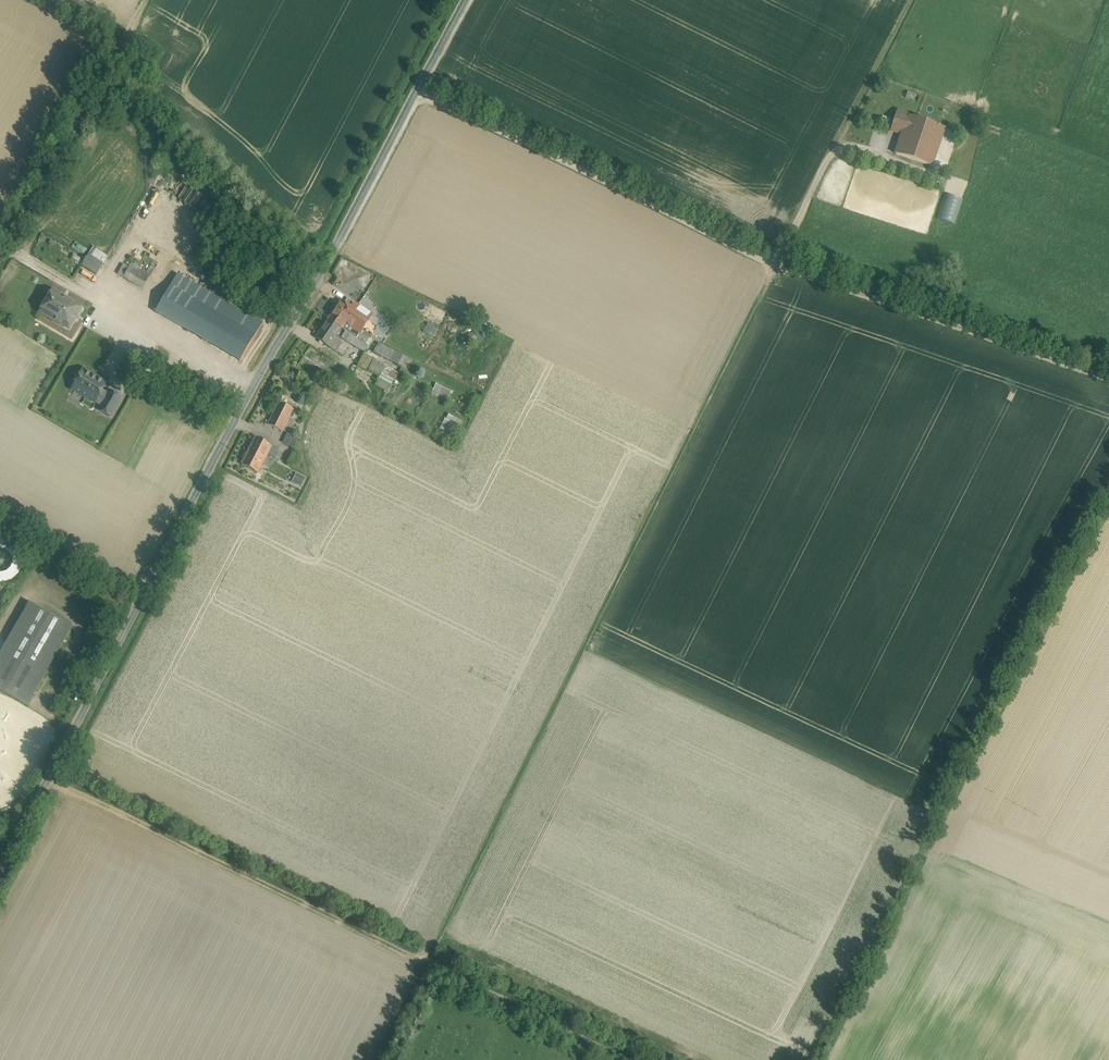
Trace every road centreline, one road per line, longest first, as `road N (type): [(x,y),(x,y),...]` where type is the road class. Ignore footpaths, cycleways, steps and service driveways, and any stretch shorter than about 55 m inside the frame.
road 1 (track): [(915,170),(854,146),(832,154),(428,963)]
road 2 (unclassified): [(471,0),(252,387),(0,872)]
road 3 (track): [(423,91),(779,263),(1108,376)]
road 4 (track): [(428,963),(48,777)]
road 5 (track): [(629,1059),(428,963)]
road 6 (track): [(145,595),(0,514)]

